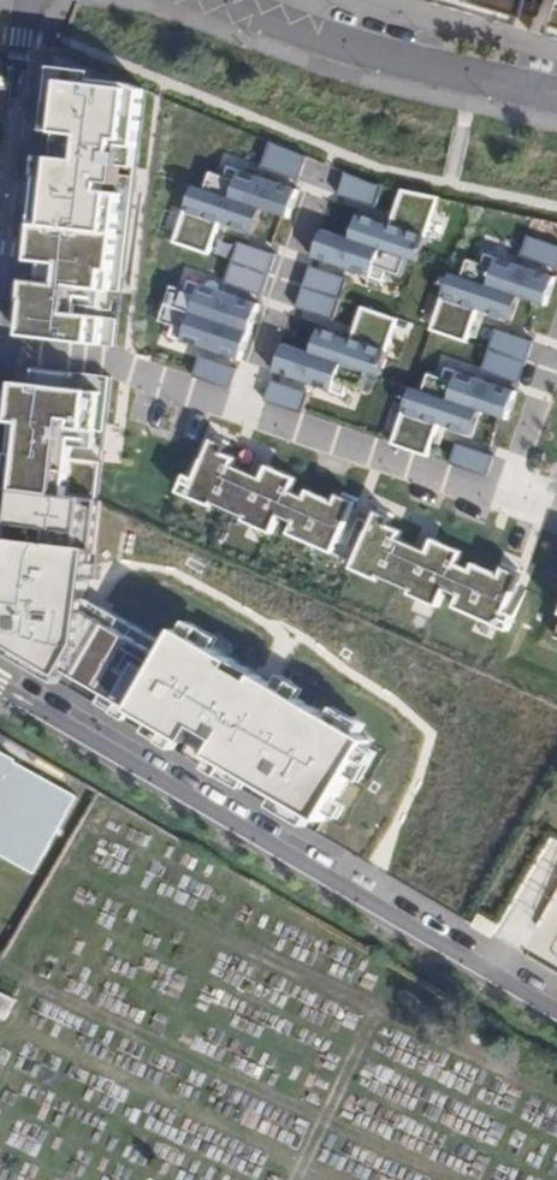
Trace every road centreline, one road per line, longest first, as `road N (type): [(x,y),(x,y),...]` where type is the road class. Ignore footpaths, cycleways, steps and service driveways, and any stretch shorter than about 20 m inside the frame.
road 1 (residential): [(556,1010),(0,693)]
road 2 (residential): [(556,94),(379,50),(227,0)]
road 3 (residential): [(0,211),(25,0)]

